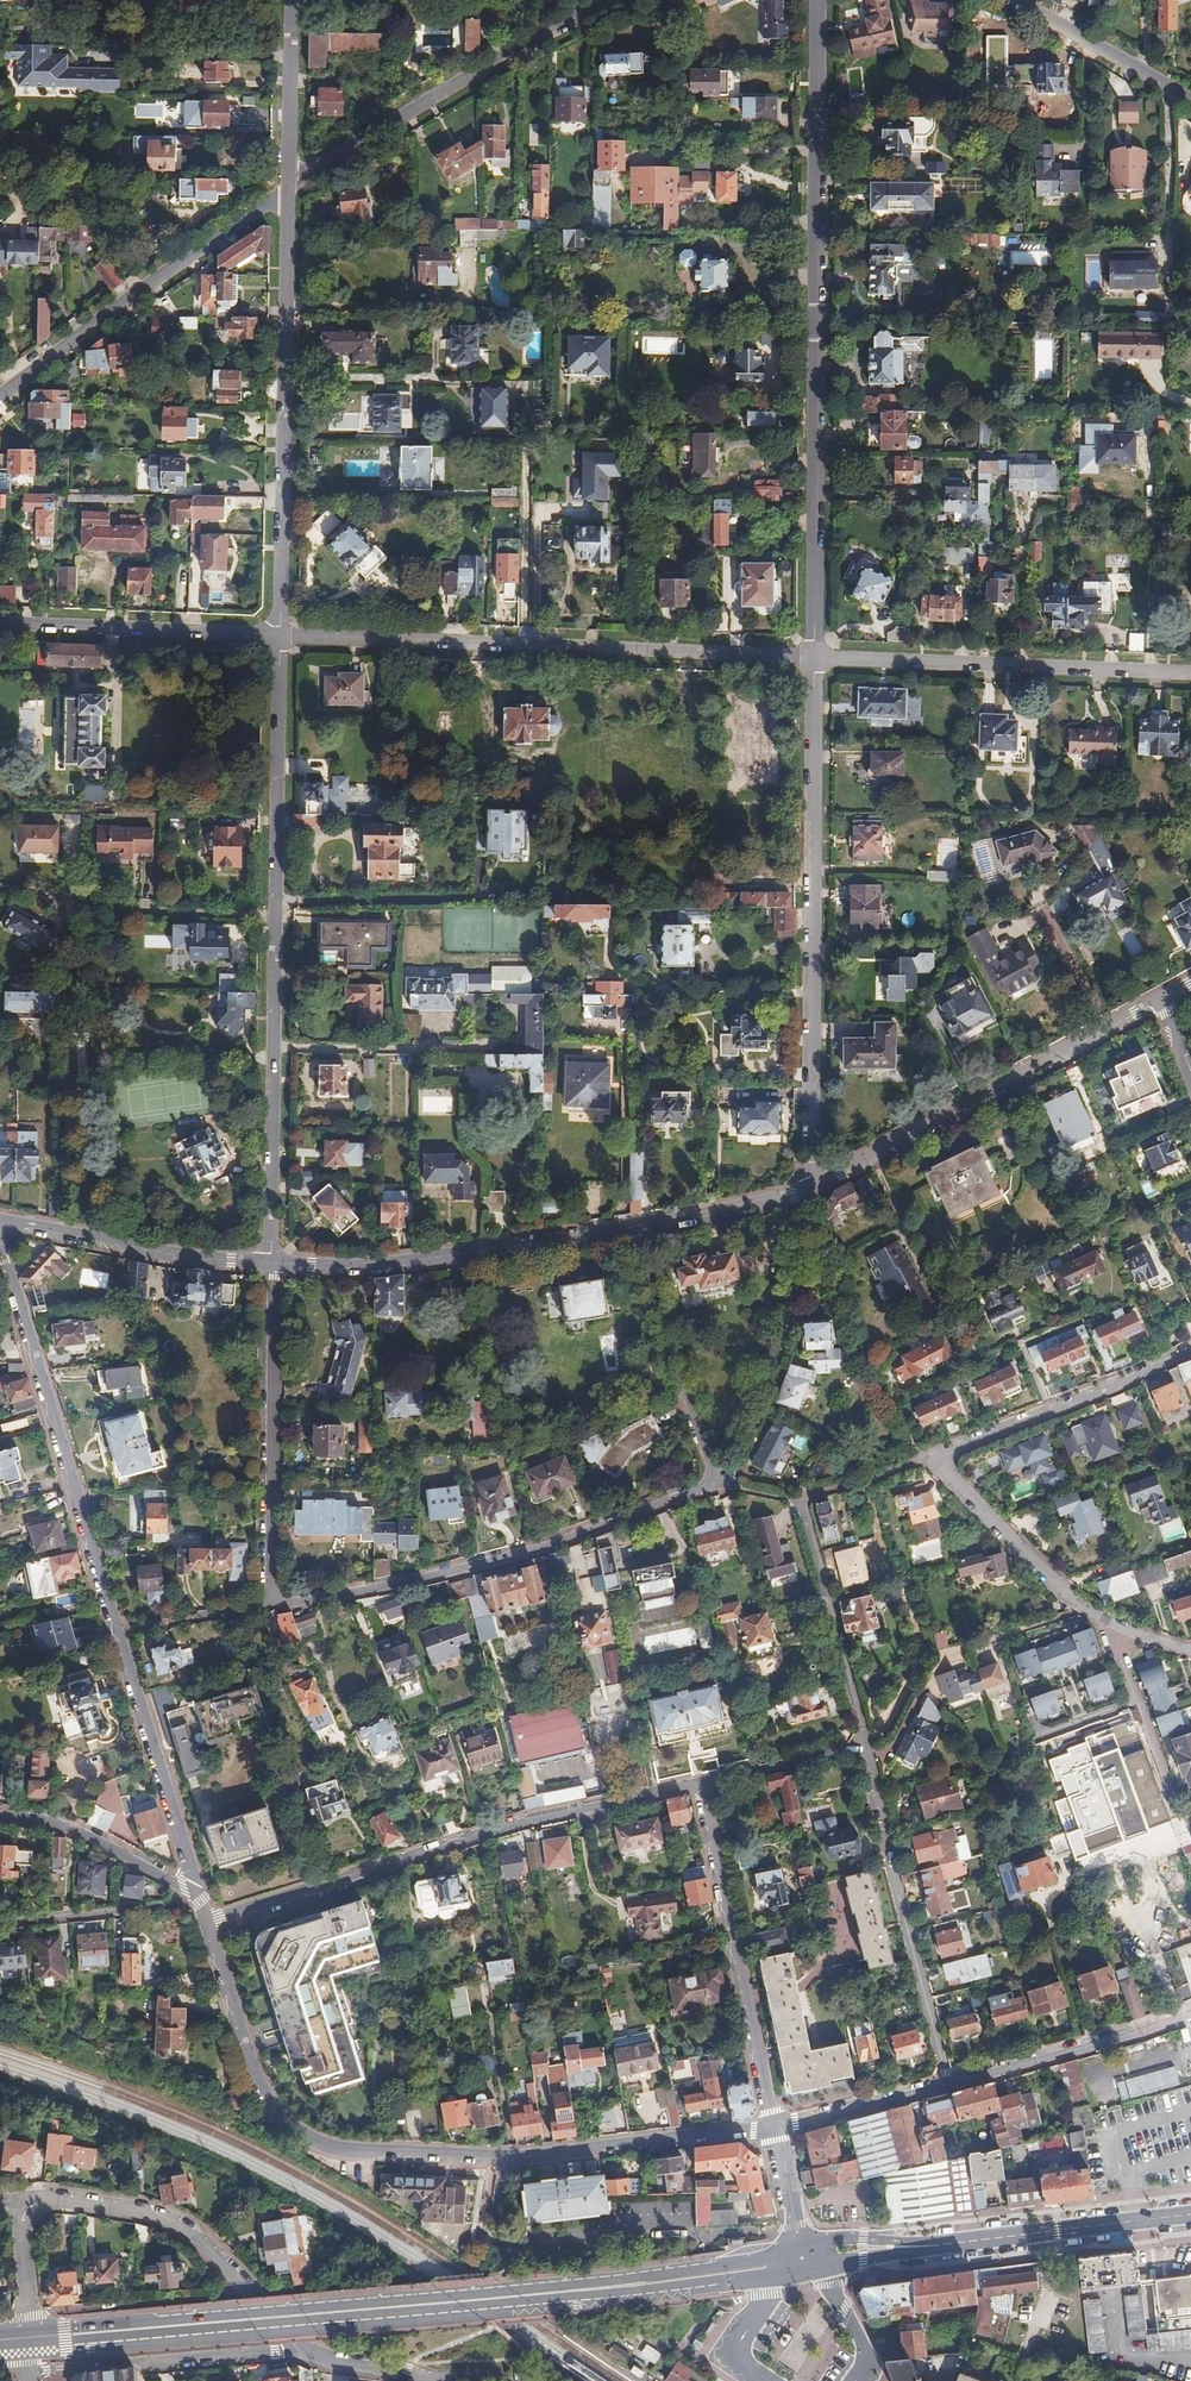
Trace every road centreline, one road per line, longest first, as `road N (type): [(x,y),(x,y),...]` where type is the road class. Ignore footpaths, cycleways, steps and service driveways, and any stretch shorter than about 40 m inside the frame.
road 1 (residential): [(268,1605),(358,1593),(548,1545),(714,1483),(636,1229)]
road 2 (residential): [(5,1222),(6,1259),(200,1899)]
road 3 (residential): [(819,0),(813,659)]
road 4 (primary): [(595,2289),(27,2340)]
road 5 (residential): [(1190,1348),(928,1456),(1050,1579),(1123,1629)]
road 6 (residential): [(813,659),(280,635)]
road 7 (residential): [(813,659),(810,1186)]
road 8 (residential): [(703,1785),(520,1823),(206,1919)]
road 9 (residential): [(703,1785),(859,1744),(946,2086)]
road 10 (residential): [(289,188),(280,635)]
road 11 (residential): [(206,1919),(258,2077),(291,2127),(326,2144),(505,2156)]
road 12 (residential): [(275,1048),(280,635)]
road 13 (residential): [(810,1186),(1160,999)]
road 14 (residential): [(1190,674),(813,659)]
road 15 (residential): [(289,188),(504,56),(613,0)]
road 16 (residential): [(272,1263),(375,1270),(636,1229)]
road 17 (residential): [(0,395),(289,188)]
road 18 (residential): [(775,2127),(703,1785)]
road 19 (residential): [(268,1605),(272,1263)]
road 20 (track): [(714,1483),(761,1405),(778,1354),(810,1186)]
road 21 (residential): [(280,635),(0,622)]
road 22 (primary): [(914,2247),(1190,2215)]
road 23 (residential): [(505,2156),(775,2127)]
road 24 (residential): [(5,1222),(272,1263)]
road 25 (residential): [(29,2371),(298,2347)]
road 26 (residential): [(1190,2013),(946,2086)]
road 27 (residential): [(28,2207),(52,2200),(162,2220),(249,2292)]
road 28 (residential): [(31,2315),(249,2292)]
road 29 (residential): [(200,1899),(60,1824),(0,1818)]
road 30 (residential): [(272,1263),(275,1048)]
road 31 (primary): [(801,2249),(595,2289)]
road 32 (residential): [(292,0),(289,188)]
road 33 (primary): [(595,2289),(779,2275)]
road 34 (residential): [(275,1048),(458,1048)]
road 35 (residential): [(1007,0),(1165,88)]
road 36 (residential): [(636,1229),(810,1186)]
road 37 (residential): [(946,2086),(775,2127)]
road 38 (residential): [(1165,88),(1166,261)]
road 39 (residential): [(801,2249),(775,2127)]

